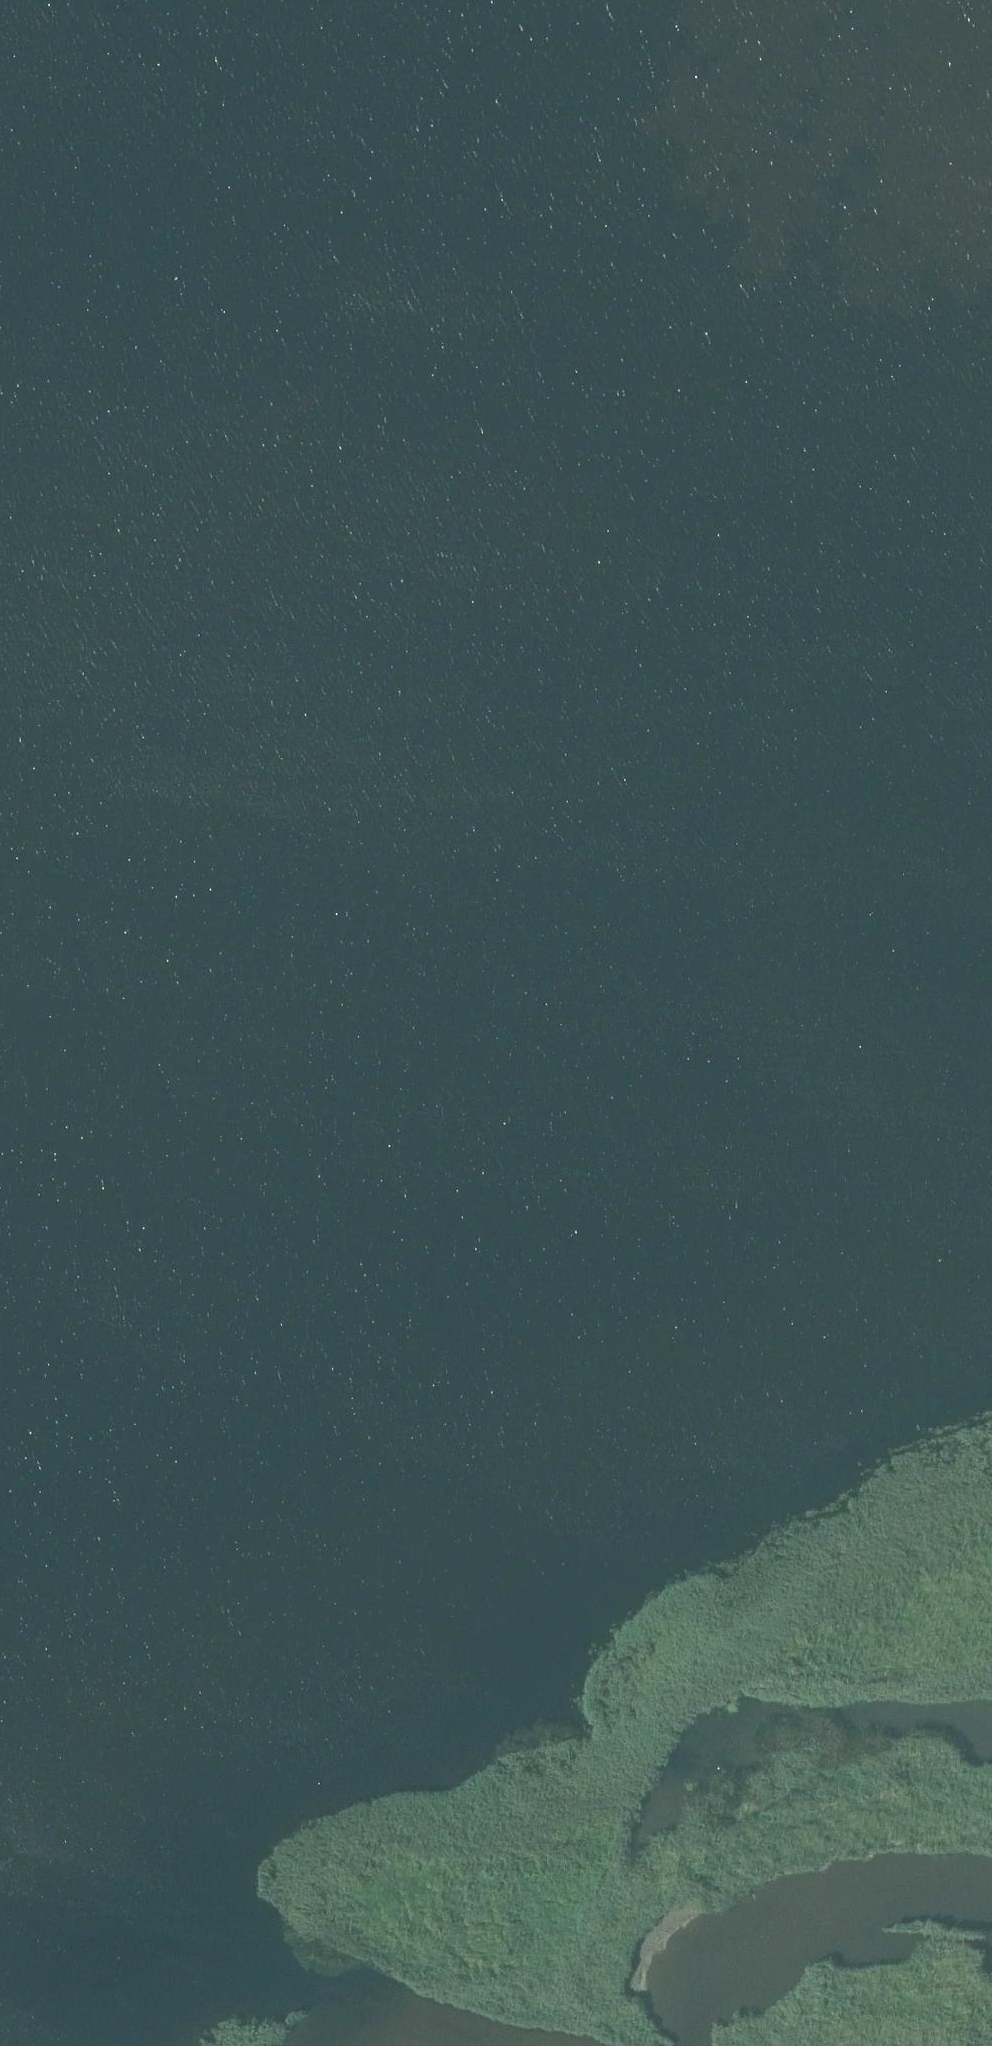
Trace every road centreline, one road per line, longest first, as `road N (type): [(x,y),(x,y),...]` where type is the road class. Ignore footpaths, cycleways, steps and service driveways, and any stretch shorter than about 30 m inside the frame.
road 1 (track): [(991,1804),(876,1787),(764,1807),(694,1875),(617,1975)]
road 2 (track): [(991,2031),(885,2003),(813,2013)]

